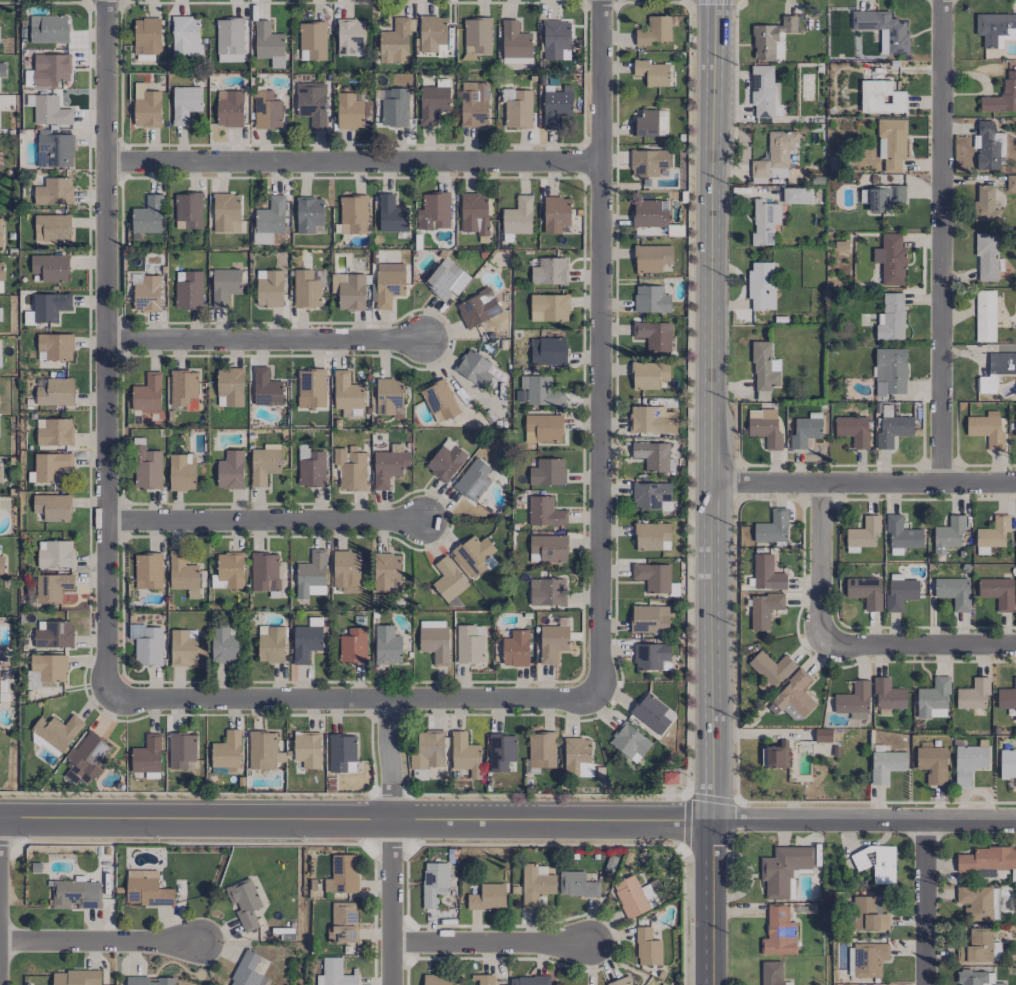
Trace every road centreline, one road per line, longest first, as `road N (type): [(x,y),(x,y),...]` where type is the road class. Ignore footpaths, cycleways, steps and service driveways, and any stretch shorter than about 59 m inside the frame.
road 1 (secondary): [(713,0),(712,821)]
road 2 (tertiary): [(712,821),(0,818)]
road 3 (residential): [(600,0),(598,699)]
road 4 (residential): [(105,0),(106,699)]
road 5 (residential): [(106,163),(600,162)]
road 6 (residential): [(106,699),(598,699)]
road 7 (residential): [(941,0),(942,483)]
road 8 (residential): [(106,341),(426,340)]
road 9 (residential): [(106,521),(421,521)]
road 10 (tertiary): [(712,821),(1015,821)]
road 11 (residential): [(716,482),(1015,484)]
road 12 (residential): [(0,942),(201,943)]
road 13 (residential): [(392,944),(590,944)]
road 14 (residential): [(820,647),(1015,647)]
road 15 (residential): [(821,482),(820,647)]
road 16 (residential): [(924,820),(925,984)]
road 17 (residential): [(391,820),(392,984)]
road 18 (secondary): [(712,821),(710,984)]
road 19 (residential): [(381,698),(391,820)]

